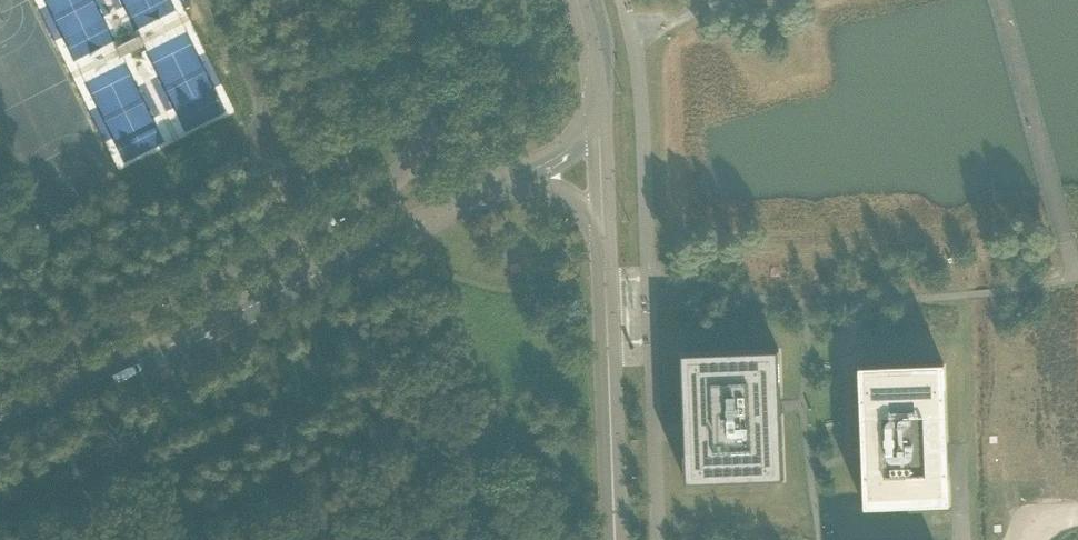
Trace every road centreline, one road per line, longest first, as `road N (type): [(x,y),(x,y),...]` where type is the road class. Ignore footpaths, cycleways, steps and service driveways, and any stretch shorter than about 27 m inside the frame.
road 1 (tertiary): [(412,0),(429,122),(412,164),(387,191),(0,384)]
road 2 (tertiary): [(0,422),(456,207)]
road 3 (tertiary): [(611,539),(601,244)]
road 4 (tertiary): [(456,207),(573,134),(595,101)]
road 5 (tertiary): [(456,207),(545,191),(573,203),(601,244)]
road 6 (tertiary): [(601,244),(595,101)]

